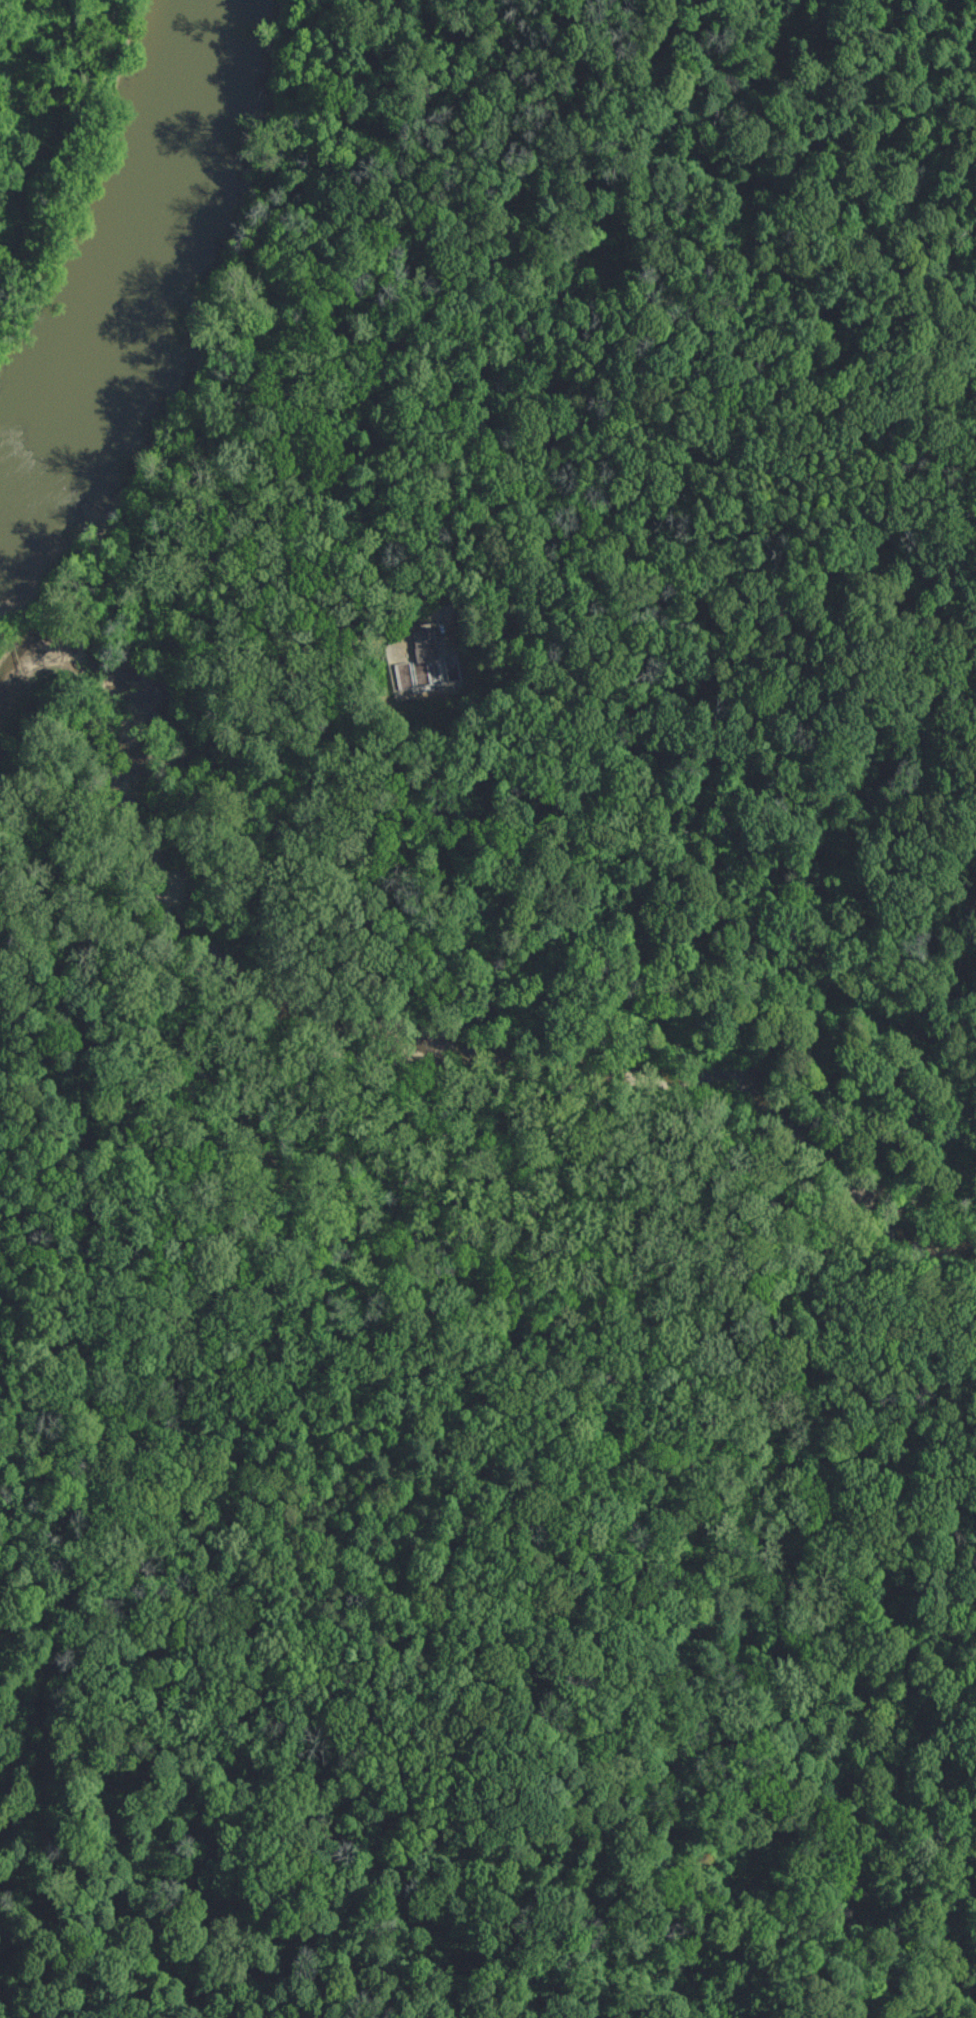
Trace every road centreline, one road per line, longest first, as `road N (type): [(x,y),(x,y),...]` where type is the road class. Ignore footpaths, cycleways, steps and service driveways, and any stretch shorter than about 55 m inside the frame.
road 1 (track): [(975,508),(876,475),(777,493),(764,487),(747,425),(717,412),(700,425),(688,519),(657,559),(629,563),(582,538),(551,541),(455,601),(388,622),(298,678)]
road 2 (track): [(975,1971),(937,1952),(909,1920),(895,1846),(897,1754),(832,1599)]
road 3 (track): [(455,601),(468,690),(451,708),(401,713),(385,698),(379,628)]

